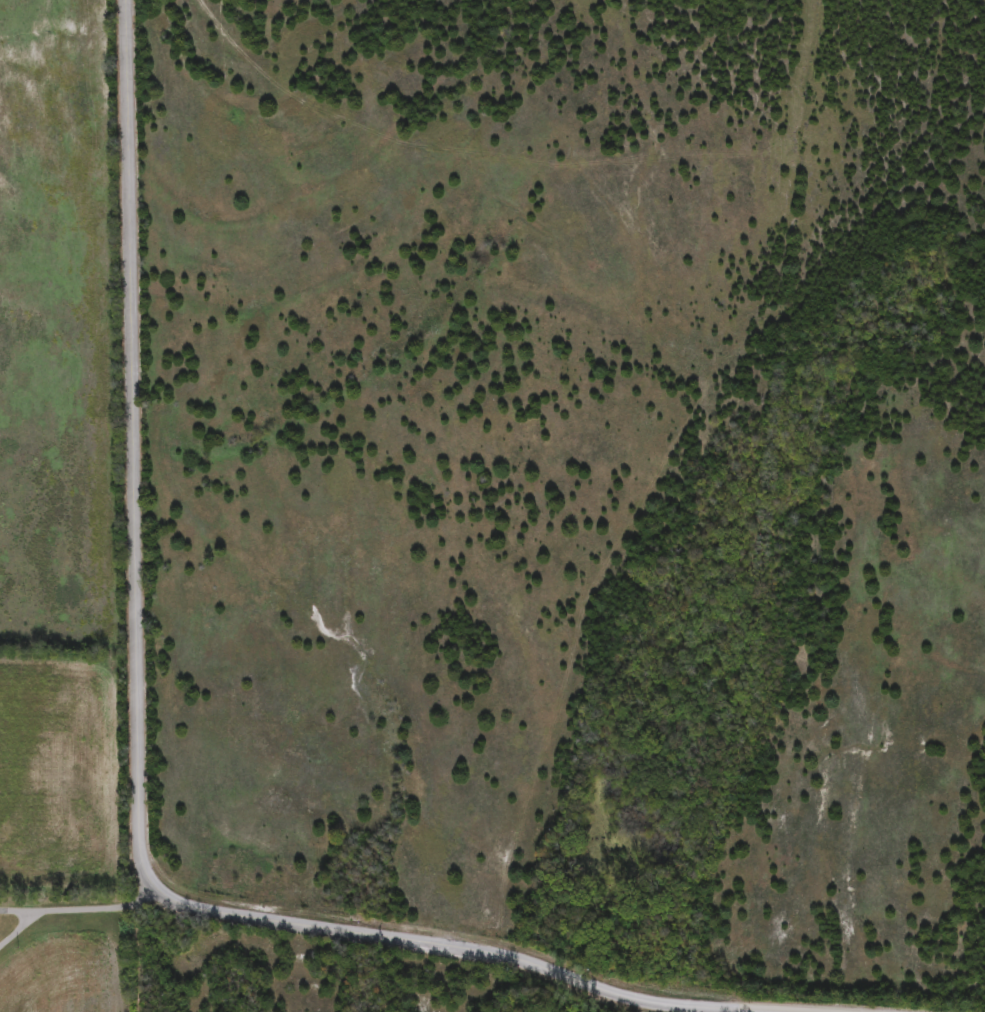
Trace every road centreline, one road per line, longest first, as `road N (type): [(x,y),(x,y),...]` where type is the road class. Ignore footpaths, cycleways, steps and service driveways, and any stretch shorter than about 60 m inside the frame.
road 1 (residential): [(130,0),(140,831),(150,881),(187,906),(518,958),(630,998),(791,1011)]
road 2 (residential): [(0,911),(116,908),(150,881)]

